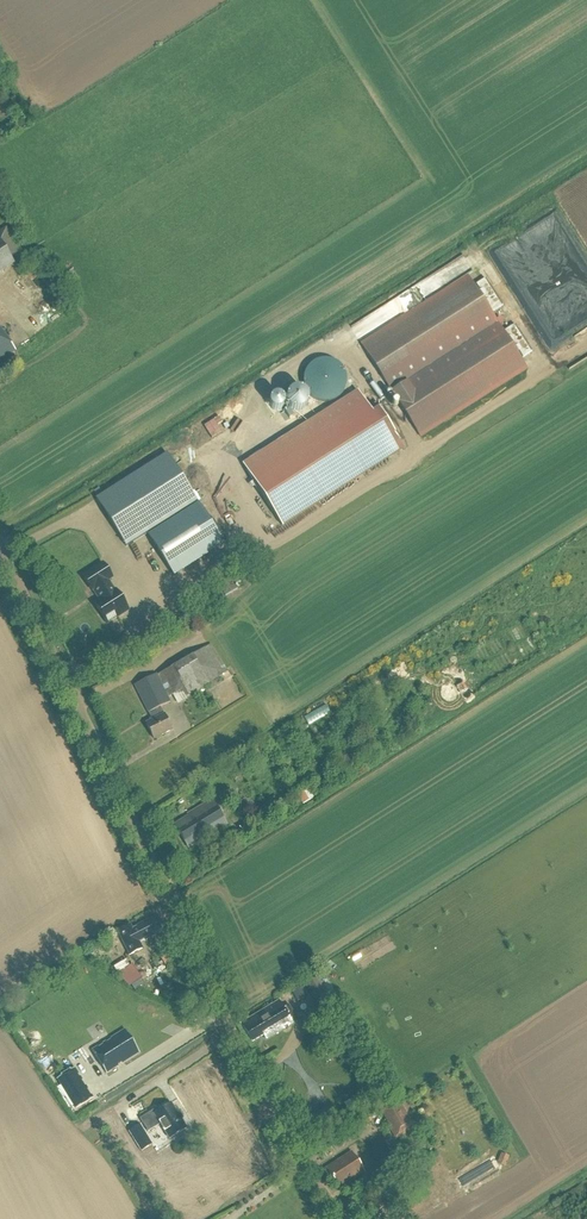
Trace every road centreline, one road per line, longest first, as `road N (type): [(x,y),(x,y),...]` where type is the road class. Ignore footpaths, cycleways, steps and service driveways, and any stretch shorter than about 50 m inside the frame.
road 1 (unclassified): [(346,1218),(301,1158),(0,547)]
road 2 (track): [(77,706),(203,638)]

